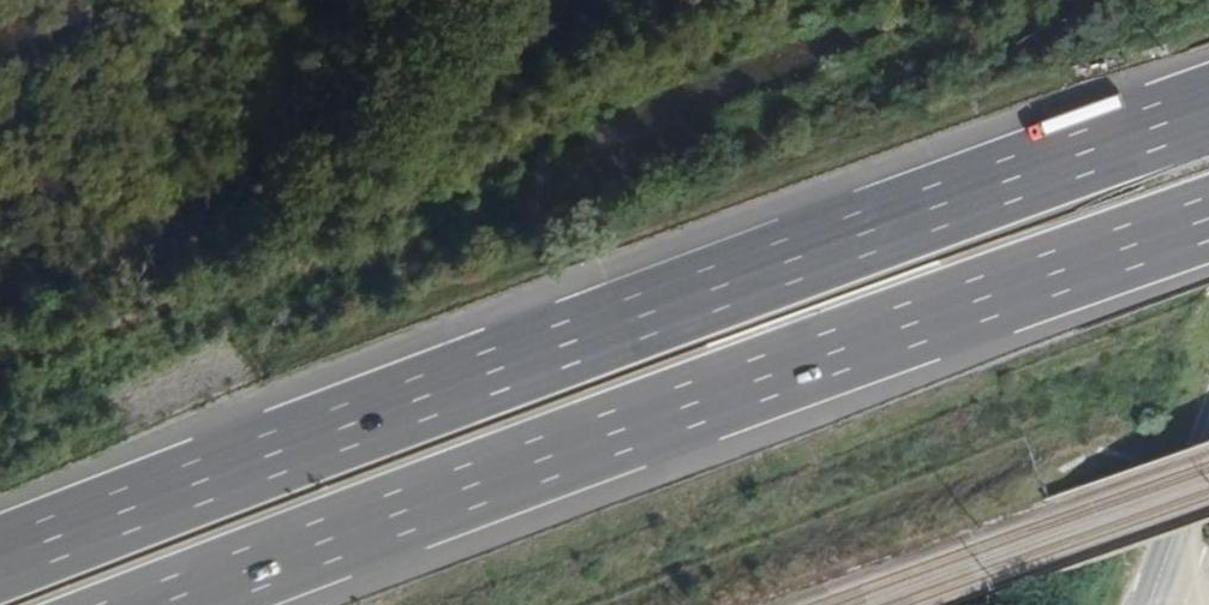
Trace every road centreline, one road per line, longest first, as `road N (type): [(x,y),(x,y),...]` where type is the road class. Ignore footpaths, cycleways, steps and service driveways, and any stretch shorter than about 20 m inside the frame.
road 1 (motorway): [(1208,108),(0,559)]
road 2 (motorway): [(170,604),(1208,222)]
road 3 (primary): [(1151,604),(1208,444)]

